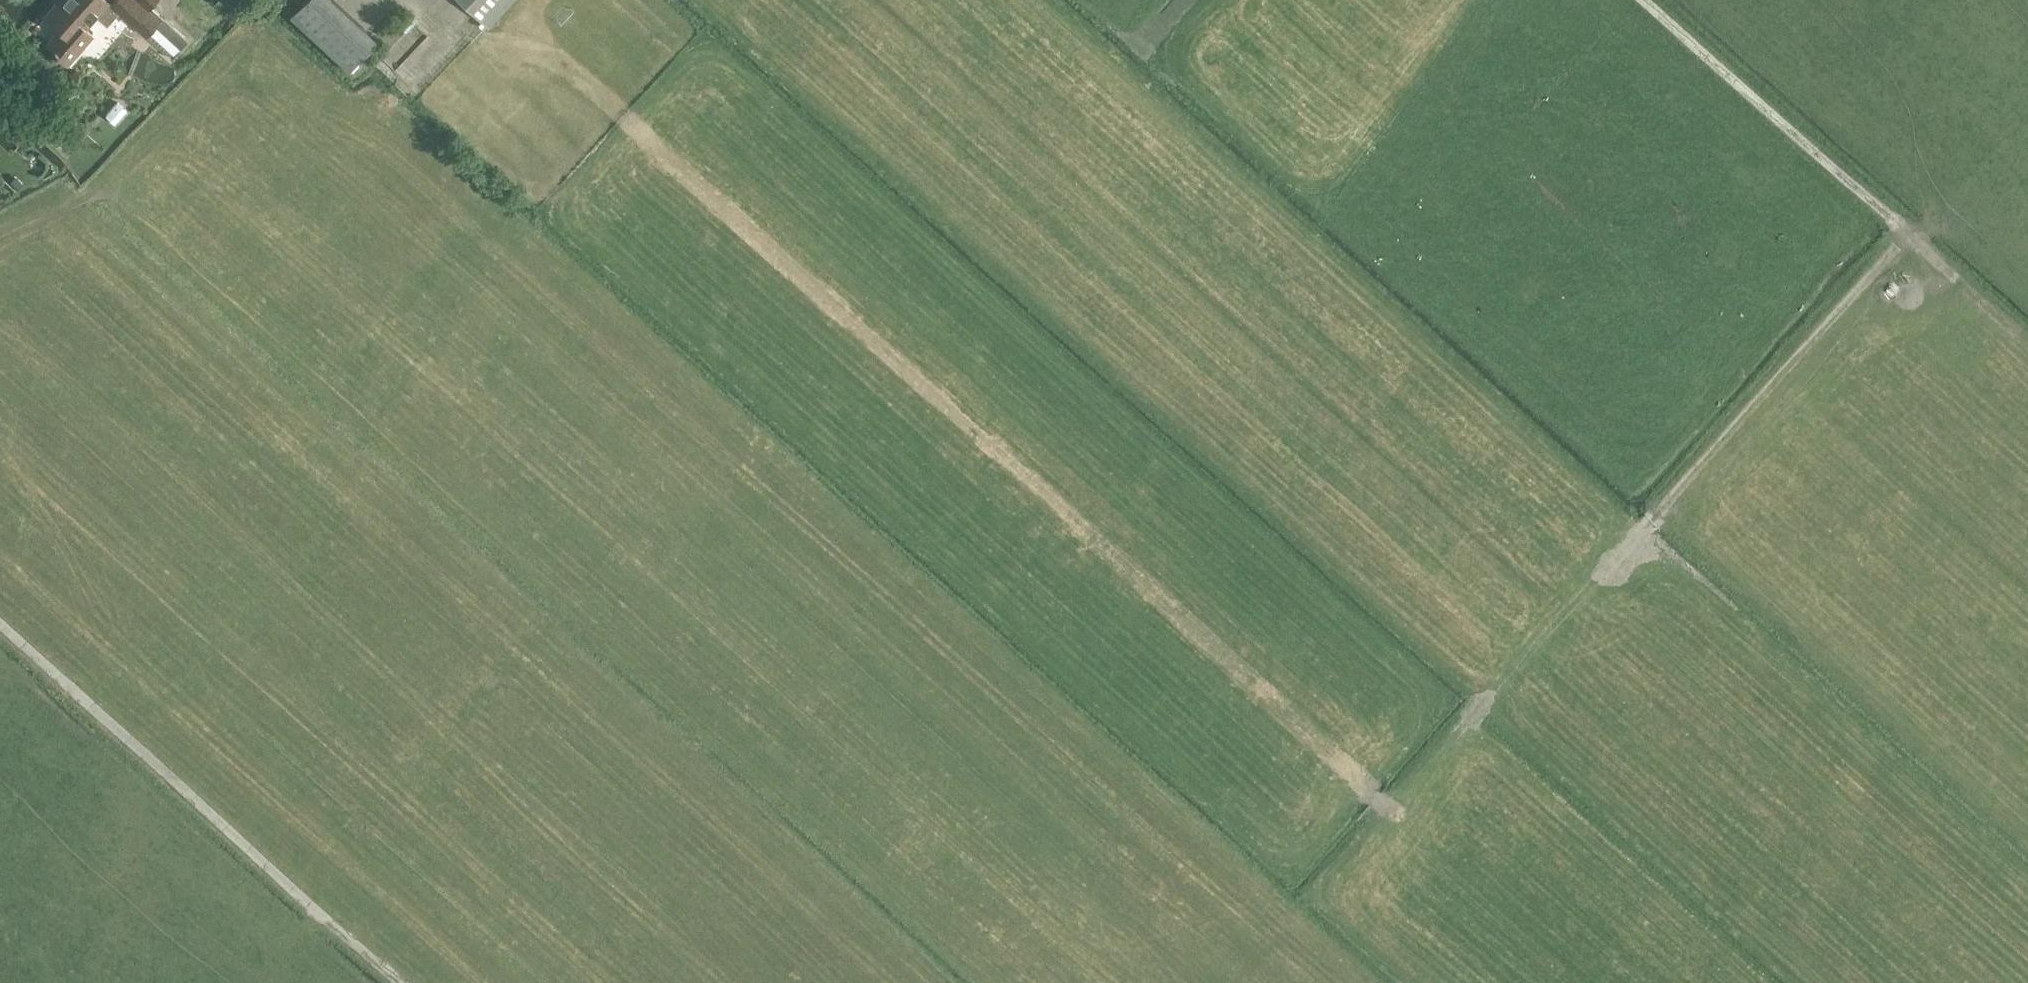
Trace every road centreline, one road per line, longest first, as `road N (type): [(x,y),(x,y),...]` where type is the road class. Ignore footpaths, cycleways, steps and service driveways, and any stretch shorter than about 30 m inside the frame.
road 1 (track): [(1324,747),(1388,811),(1911,232),(1918,238)]
road 2 (track): [(411,982),(0,608)]
road 3 (track): [(1647,0),(1911,232)]
road 4 (track): [(1918,238),(2027,340)]

